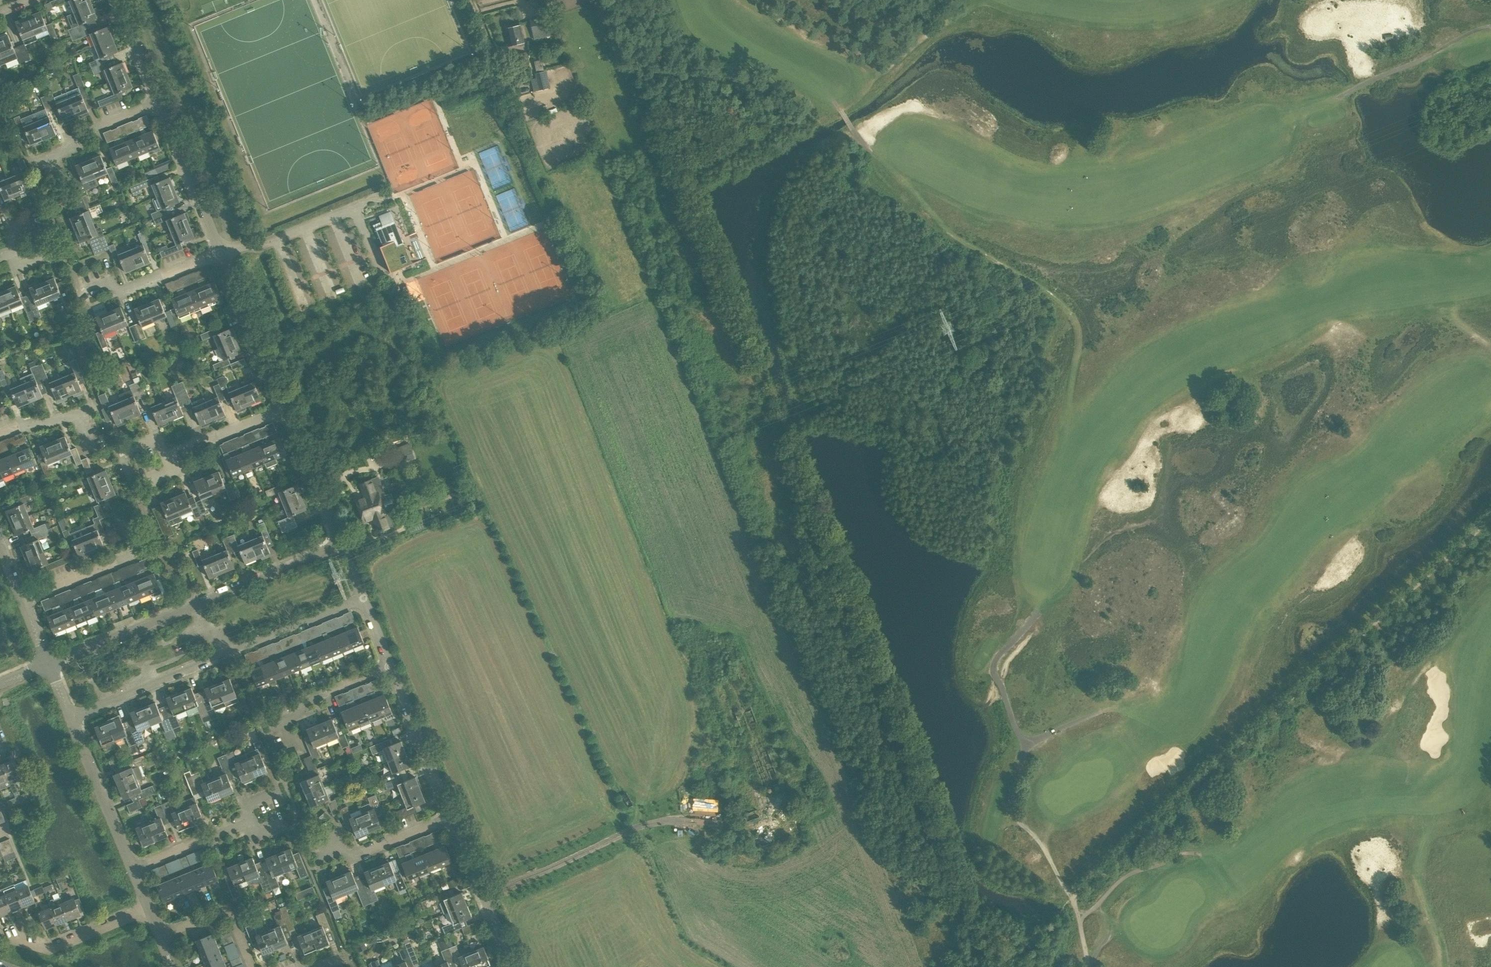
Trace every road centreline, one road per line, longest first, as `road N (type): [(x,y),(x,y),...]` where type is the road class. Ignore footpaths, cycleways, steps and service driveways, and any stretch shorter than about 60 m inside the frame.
road 1 (residential): [(72,719),(365,600)]
road 2 (residential): [(48,664),(340,549)]
road 3 (residential): [(220,256),(384,198)]
road 4 (residential): [(284,412),(220,256)]
road 5 (track): [(473,0),(535,156)]
road 6 (residential): [(220,256),(158,104)]
road 7 (residential): [(451,818),(390,667)]
road 8 (residential): [(134,867),(72,719)]
road 9 (residential): [(513,966),(451,818)]
road 10 (residential): [(0,936),(44,951),(150,910)]
road 11 (residential): [(23,602),(138,554),(126,526)]
road 12 (residential): [(340,549),(284,412)]
road 13 (residential): [(326,833),(338,858),(451,818)]
road 14 (residential): [(294,743),(284,718),(390,667)]
road 15 (residential): [(41,170),(90,129),(158,104)]
road 16 (residential): [(252,966),(228,908),(161,934)]
road 17 (residential): [(102,283),(109,295),(220,256)]
road 18 (residential): [(165,460),(284,412)]
road 19 (residential): [(134,867),(247,820)]

